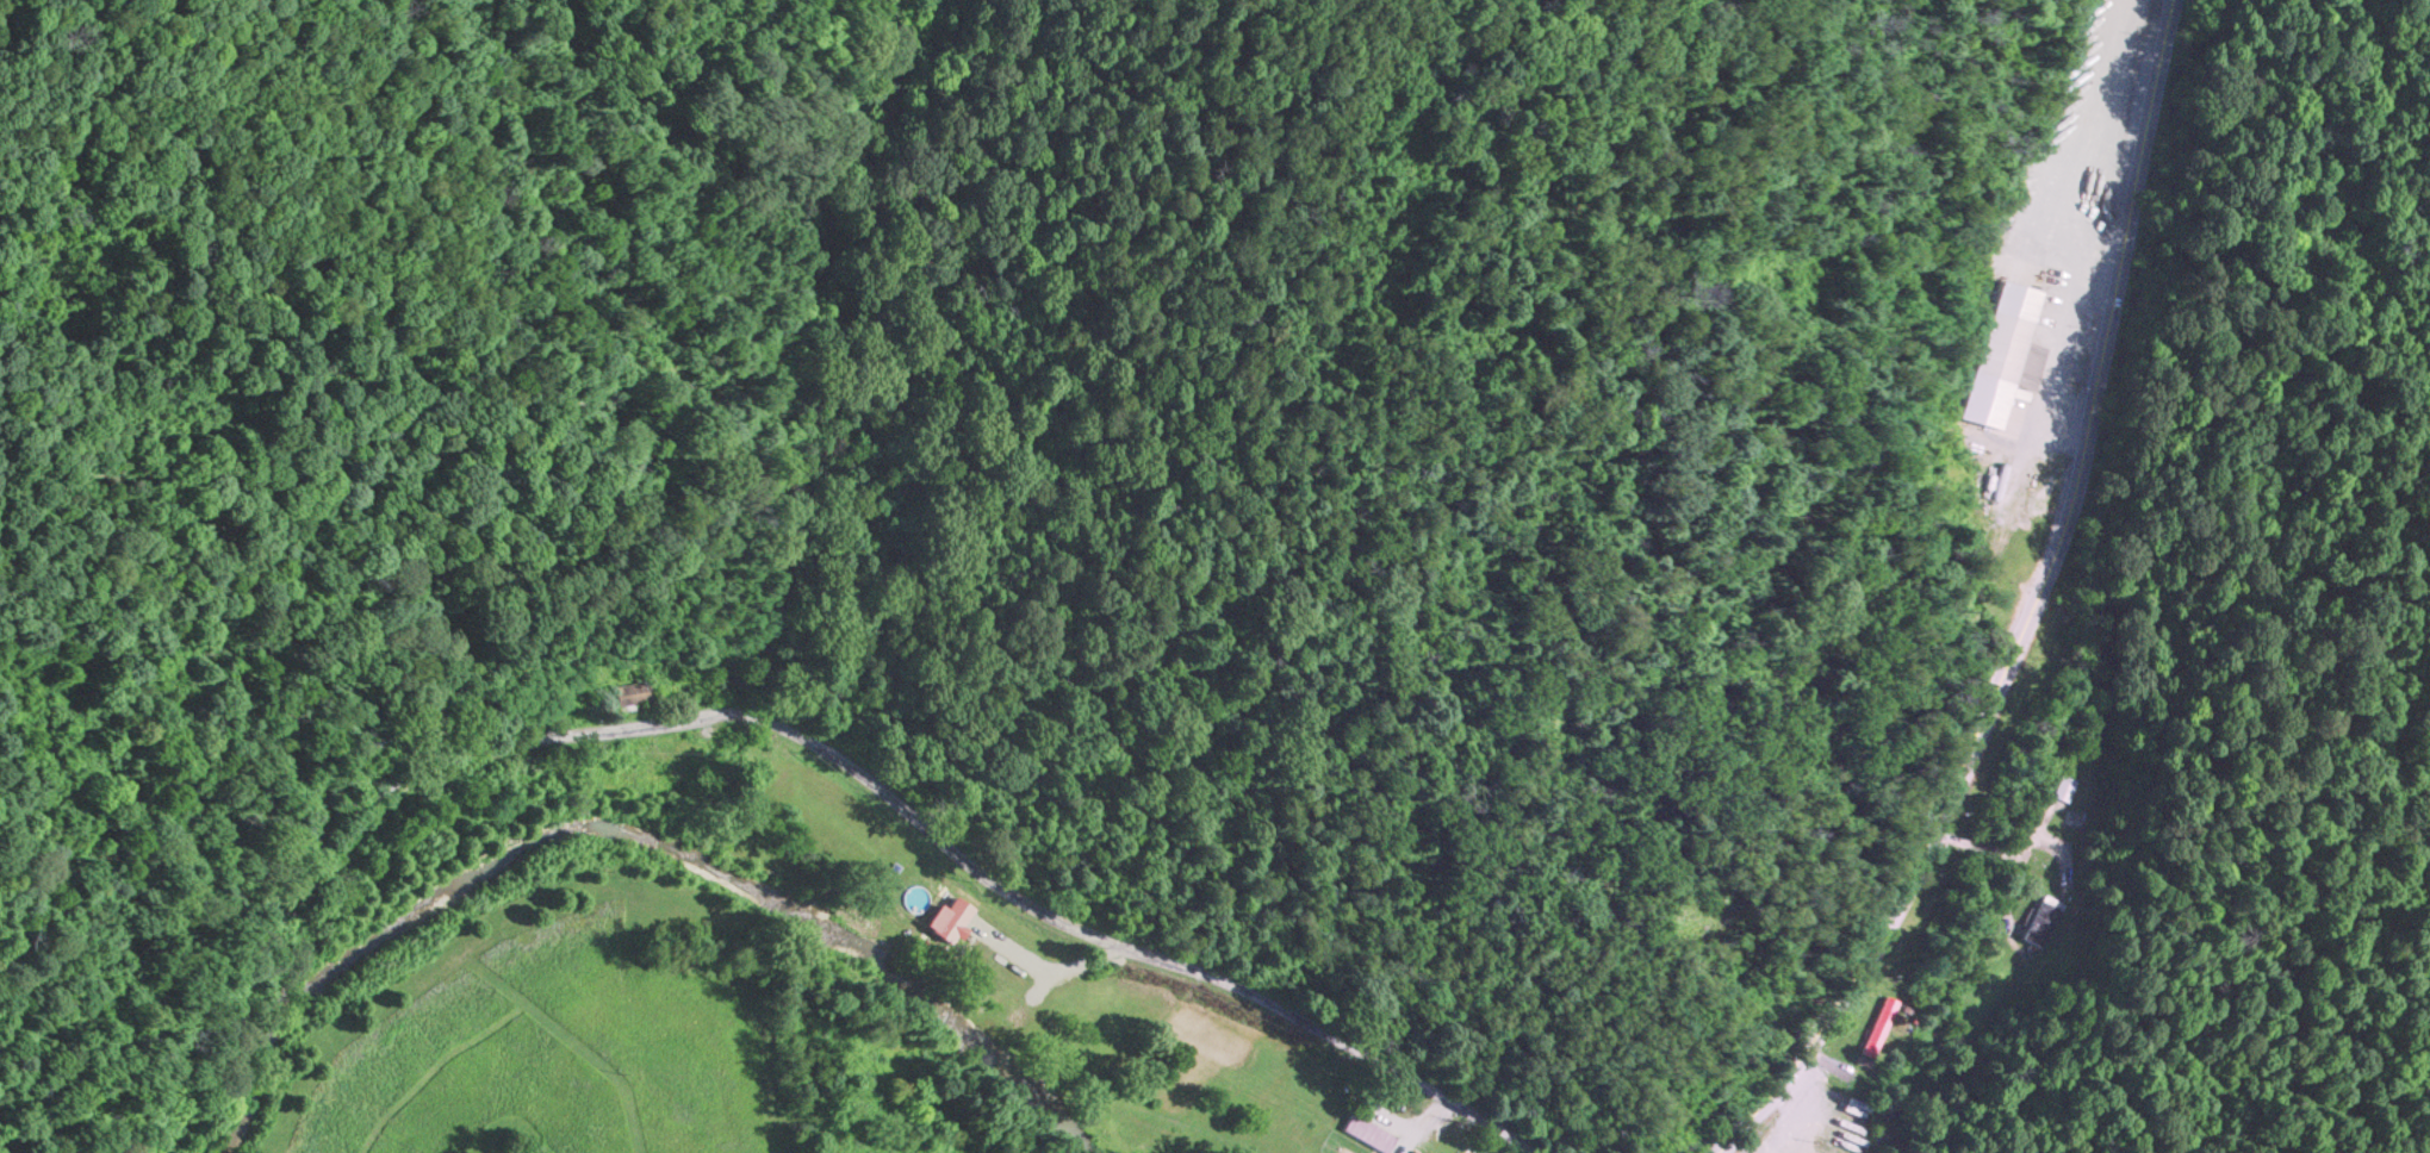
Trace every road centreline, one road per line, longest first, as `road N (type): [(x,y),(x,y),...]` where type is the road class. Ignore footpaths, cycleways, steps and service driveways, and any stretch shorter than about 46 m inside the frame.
road 1 (residential): [(1540,1152),(1233,983),(1048,914),(831,749),(728,710),(487,742),(418,766),(374,799),(330,845),(204,1082),(154,1152)]
road 2 (tertiary): [(2167,0),(2080,451),(2047,565),(1916,872),(1841,998),(1718,1152)]

